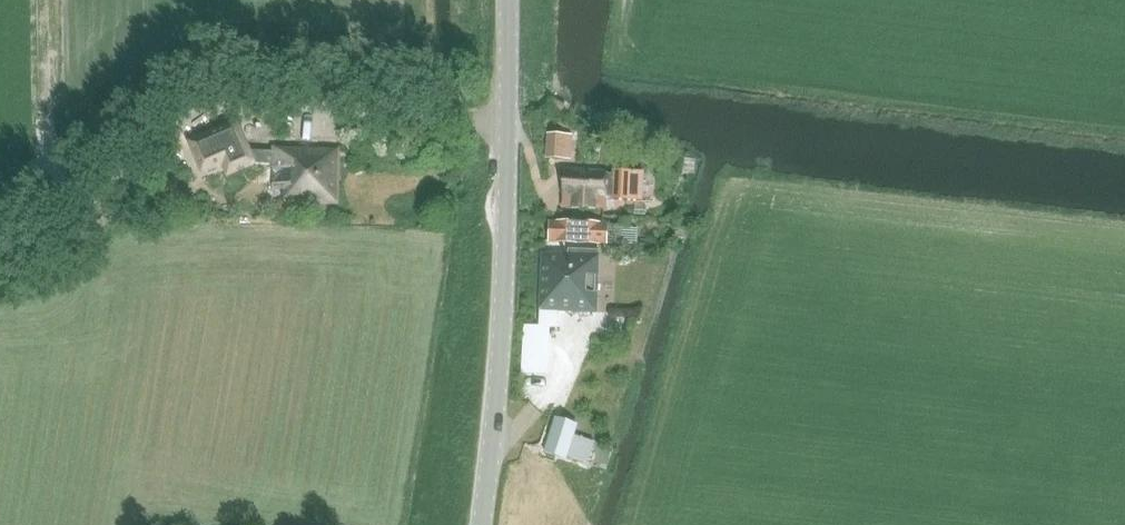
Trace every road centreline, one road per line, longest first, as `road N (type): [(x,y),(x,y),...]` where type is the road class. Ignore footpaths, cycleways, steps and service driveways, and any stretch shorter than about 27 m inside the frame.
road 1 (unclassified): [(505,122),(232,102),(188,117),(85,211)]
road 2 (tertiary): [(481,524),(495,416),(505,122)]
road 3 (tertiary): [(505,122),(507,0)]

